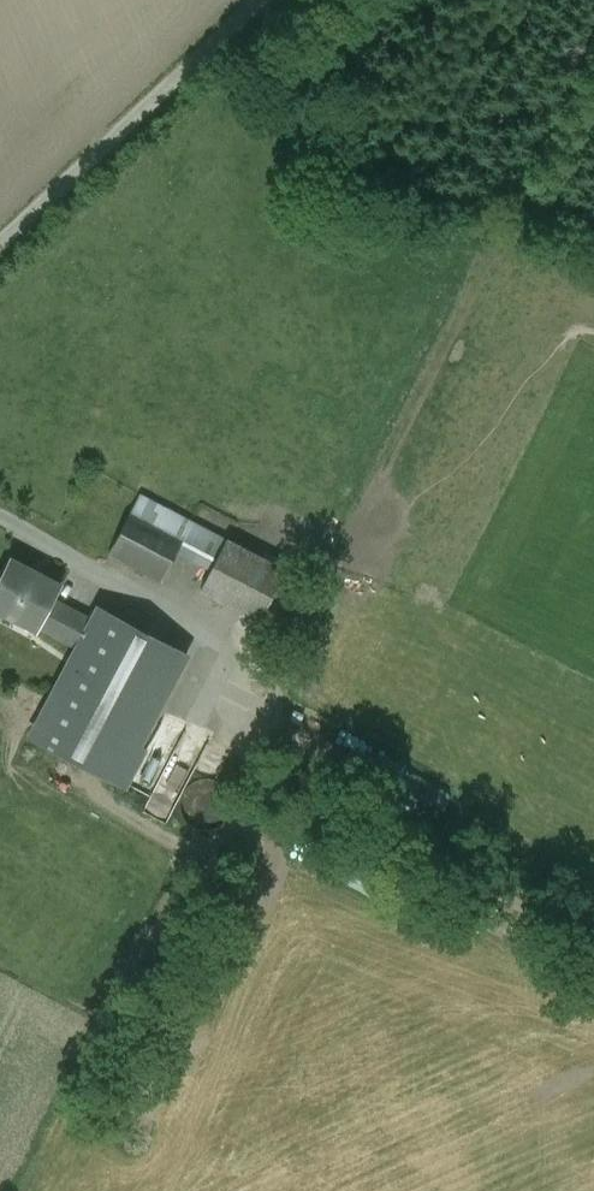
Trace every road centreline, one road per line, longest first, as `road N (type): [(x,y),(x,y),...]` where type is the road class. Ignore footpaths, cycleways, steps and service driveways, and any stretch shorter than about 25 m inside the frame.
road 1 (unclassified): [(0,241),(258,0)]

